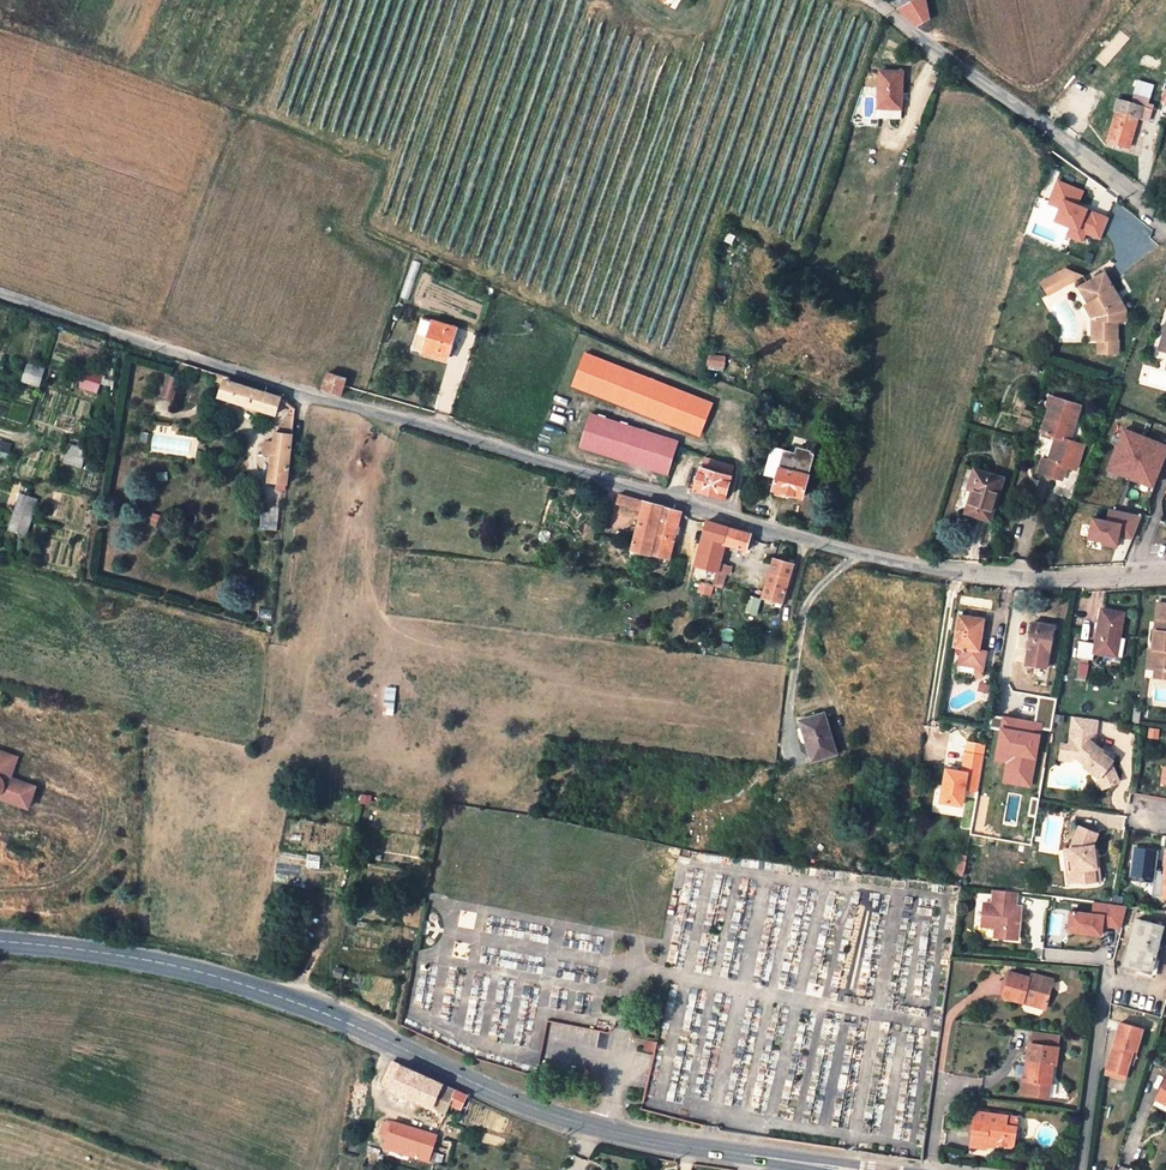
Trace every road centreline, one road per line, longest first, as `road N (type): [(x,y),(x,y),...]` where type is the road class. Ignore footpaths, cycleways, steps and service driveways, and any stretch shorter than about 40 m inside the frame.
road 1 (residential): [(1165,575),(1021,581),(860,554),(312,396),(0,294)]
road 2 (secondary): [(0,942),(182,966),(269,992),(514,1103),(605,1132),(853,1169)]
road 3 (unclassified): [(1165,223),(873,0)]
road 4 (residential): [(1052,954),(1107,959),(1082,1169)]

